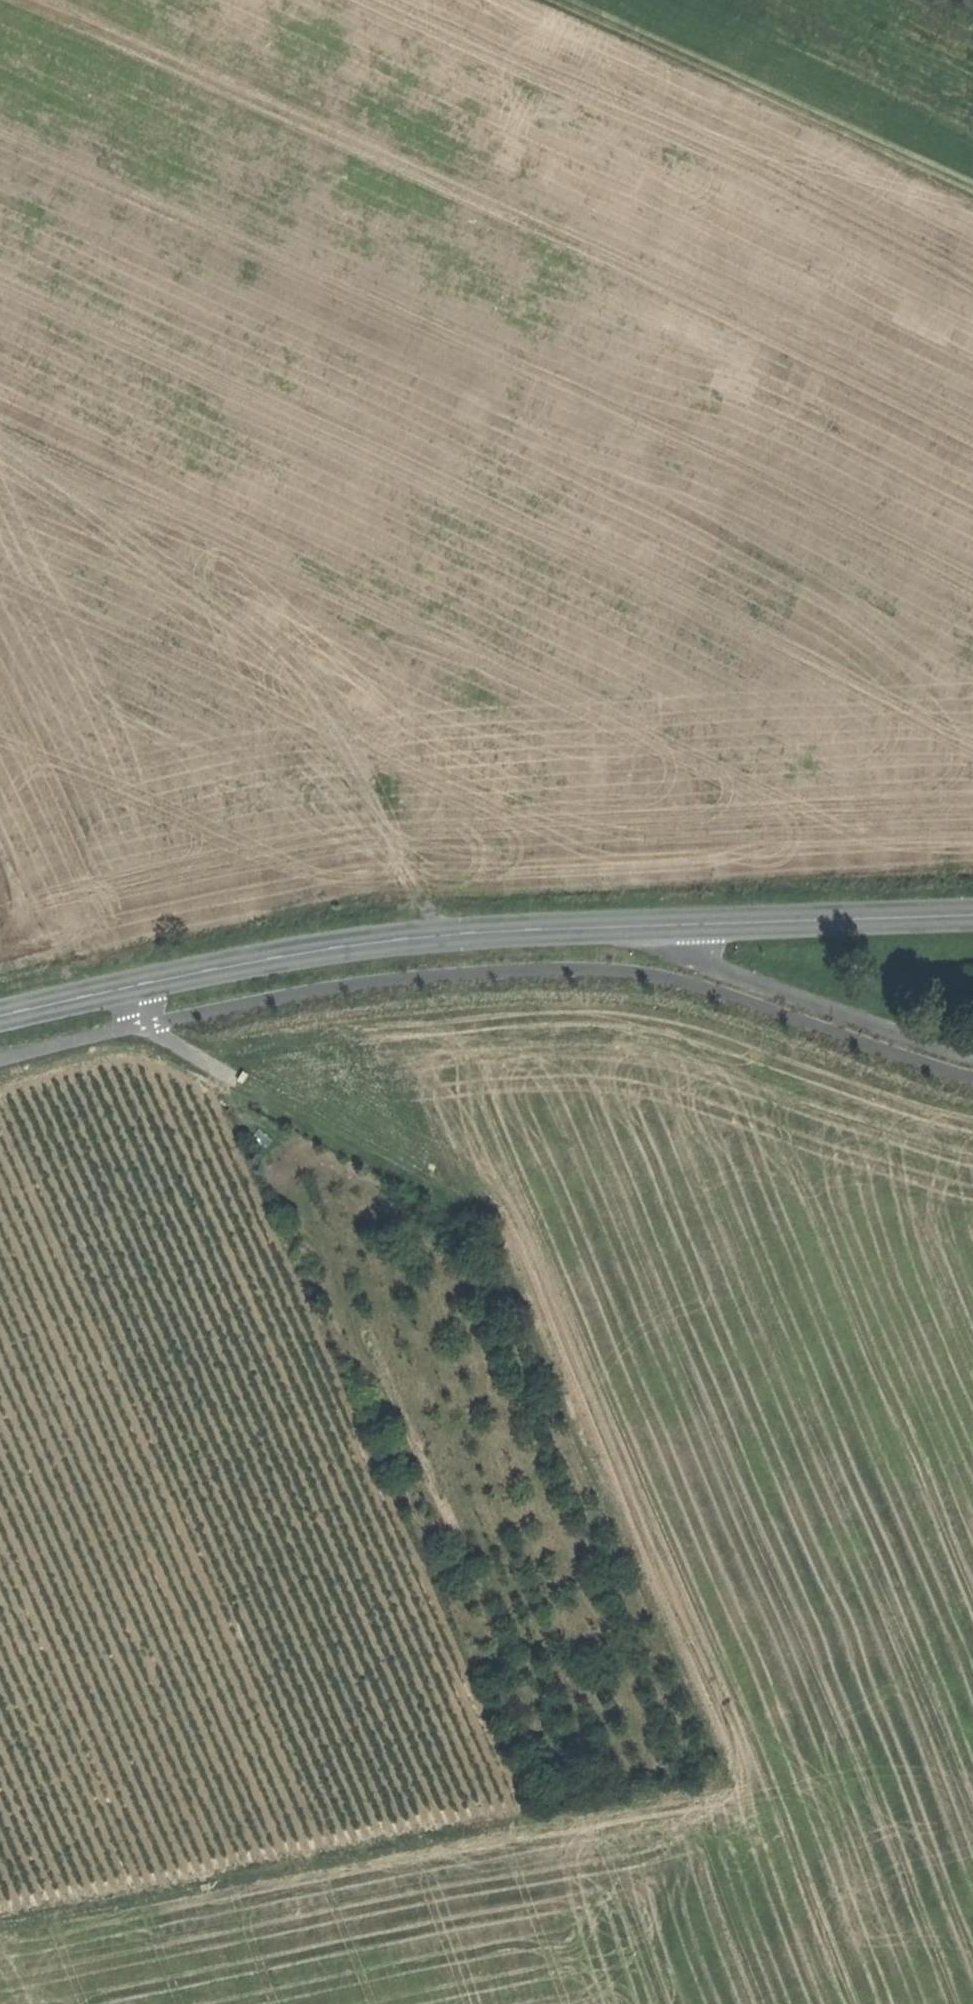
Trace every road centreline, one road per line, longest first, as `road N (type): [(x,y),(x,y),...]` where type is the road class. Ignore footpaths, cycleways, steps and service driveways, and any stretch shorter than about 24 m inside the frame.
road 1 (secondary): [(0,1013),(275,954),(438,934),(972,913)]
road 2 (track): [(120,985),(146,1023),(494,1217)]
road 3 (track): [(568,0),(972,185)]

